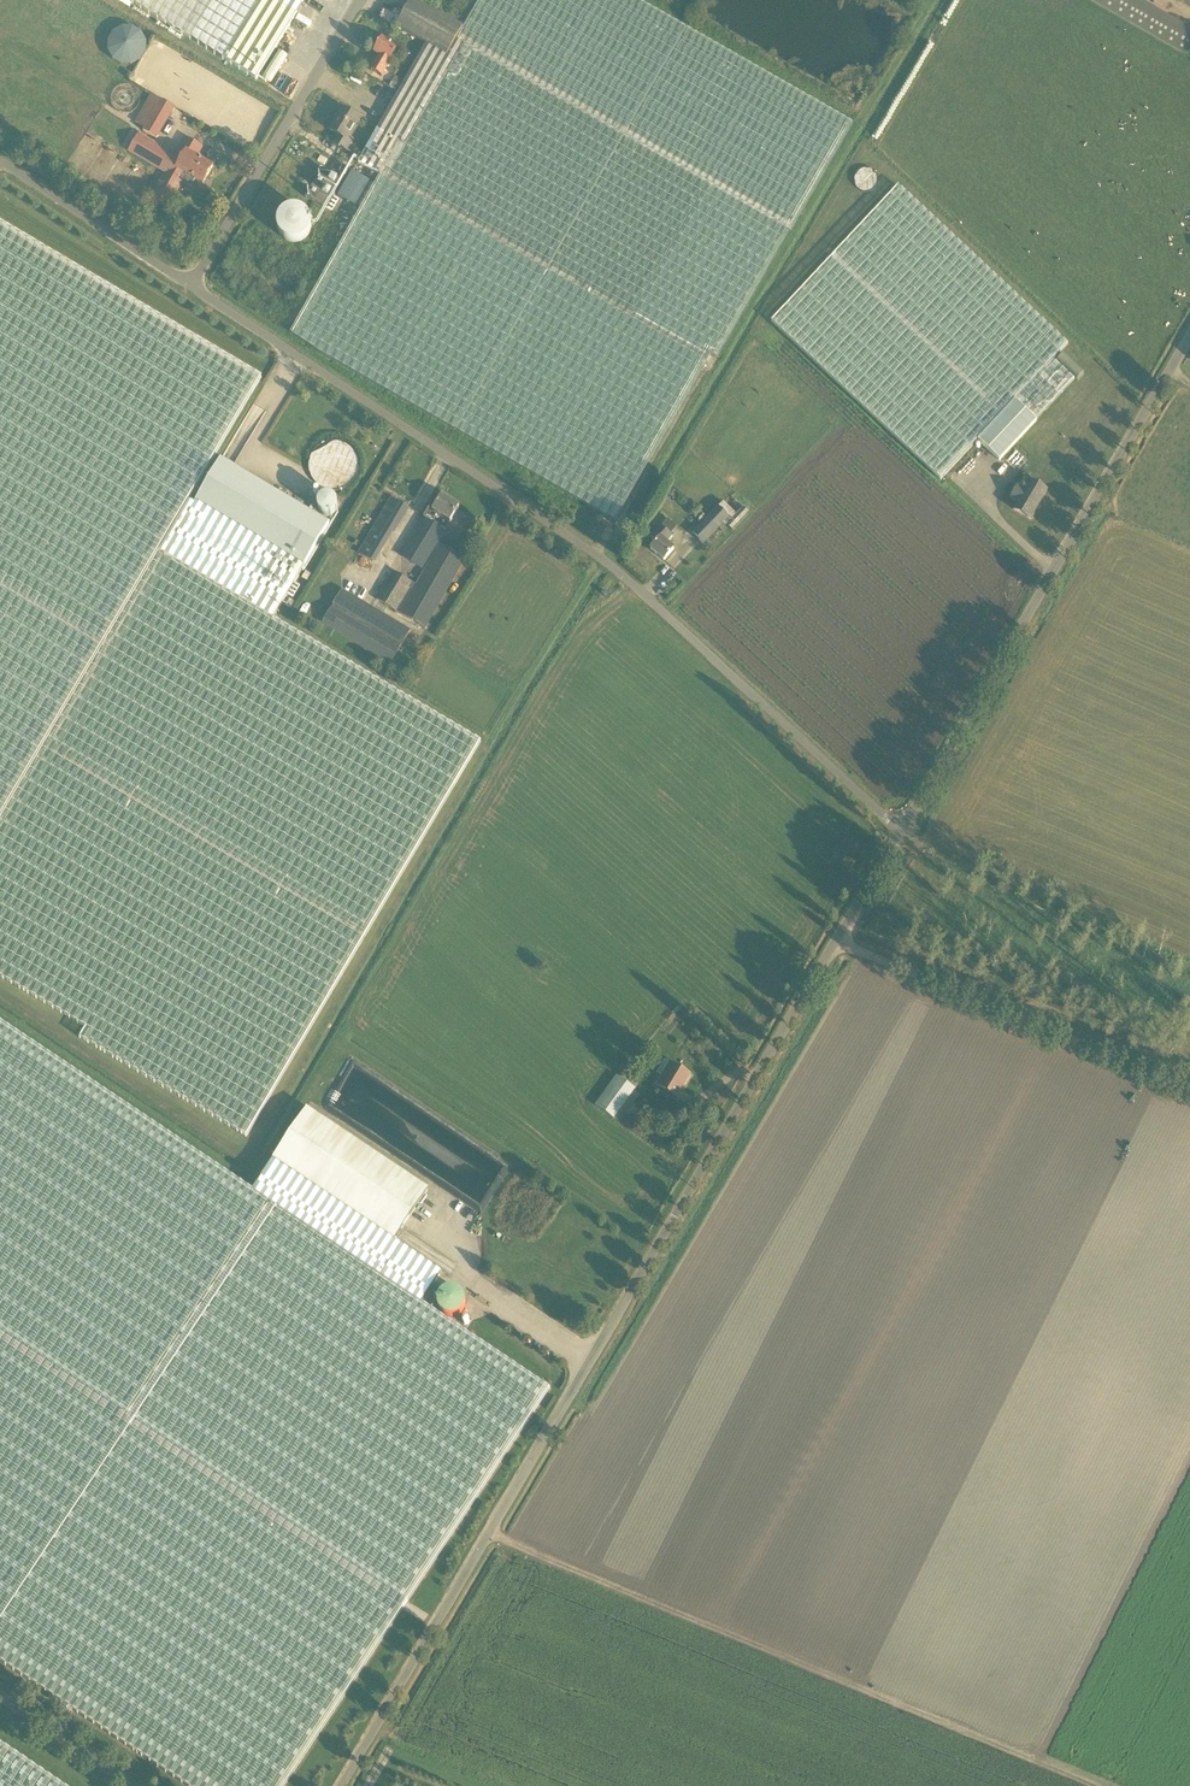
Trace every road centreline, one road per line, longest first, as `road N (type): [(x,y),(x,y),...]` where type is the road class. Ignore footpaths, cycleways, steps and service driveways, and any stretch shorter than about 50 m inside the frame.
road 1 (unclassified): [(343,1785),(900,833)]
road 2 (unclassified): [(900,833),(615,569),(198,290)]
road 3 (track): [(490,1534),(1096,1785)]
road 4 (unclassified): [(900,833),(1189,338)]
road 5 (track): [(837,942),(1189,1089)]
road 6 (unclassified): [(198,290),(369,0)]
road 7 (unclassified): [(198,290),(0,158)]
road 8 (unclassified): [(134,1785),(0,1695)]

